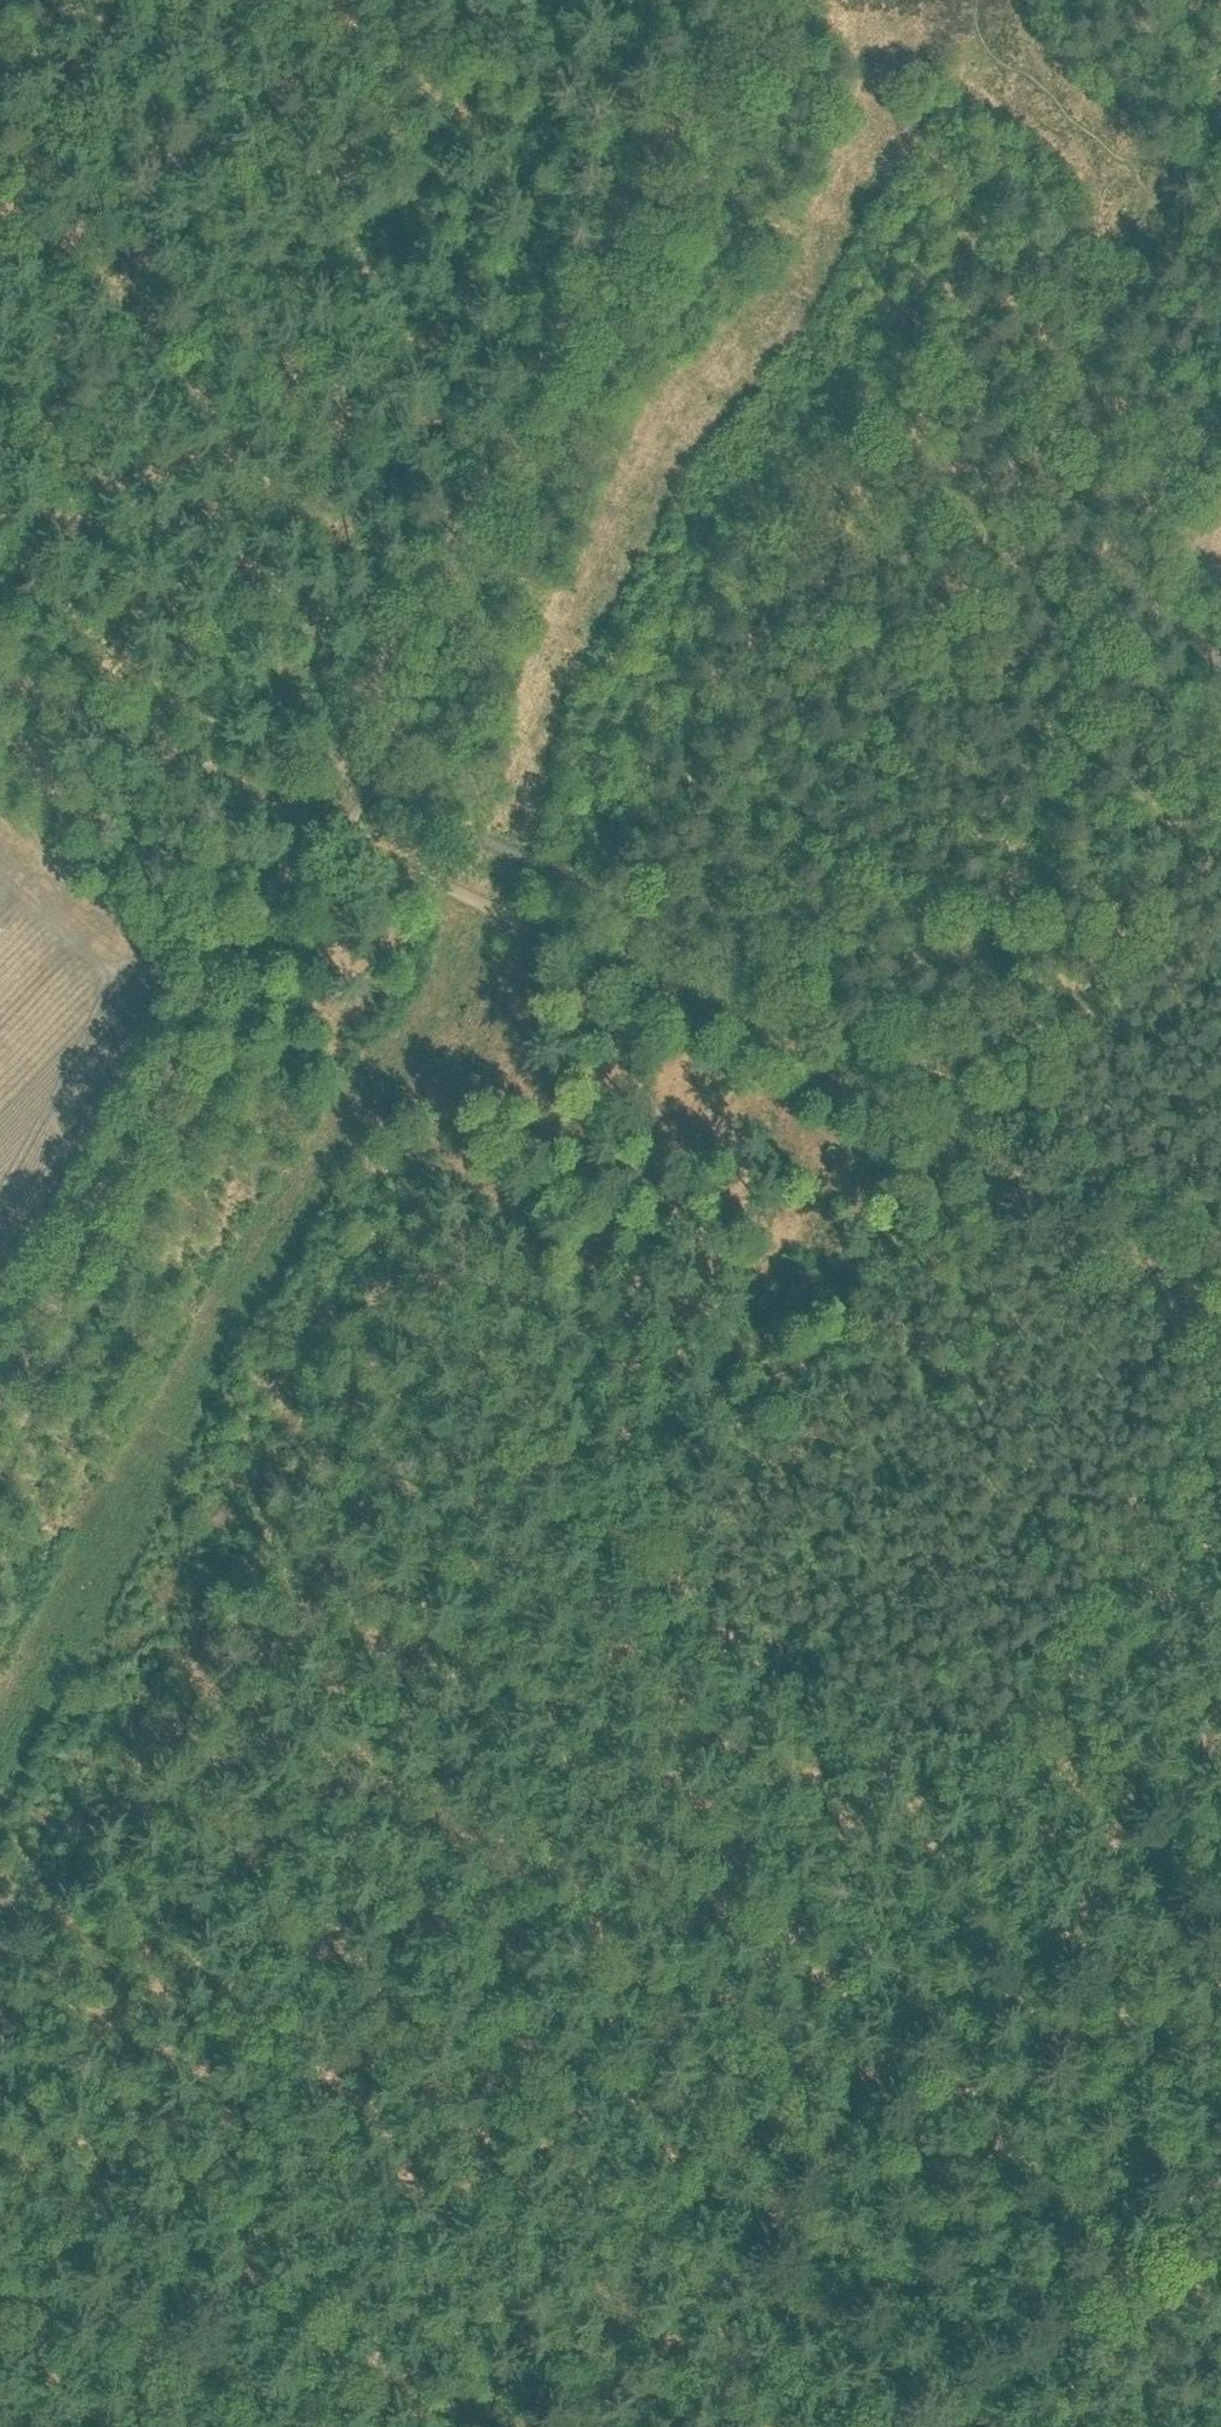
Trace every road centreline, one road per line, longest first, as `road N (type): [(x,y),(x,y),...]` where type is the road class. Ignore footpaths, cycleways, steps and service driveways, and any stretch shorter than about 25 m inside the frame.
road 1 (track): [(0,1430),(308,822),(747,0)]
road 2 (track): [(1220,1317),(811,1073),(346,838)]
road 3 (track): [(351,2426),(0,2266)]
road 4 (track): [(0,684),(346,838)]
road 5 (track): [(1220,2208),(986,2426)]
road 6 (track): [(1220,663),(1132,588),(1128,543),(1220,426)]
road 7 (track): [(1220,139),(1175,74),(1152,0)]

